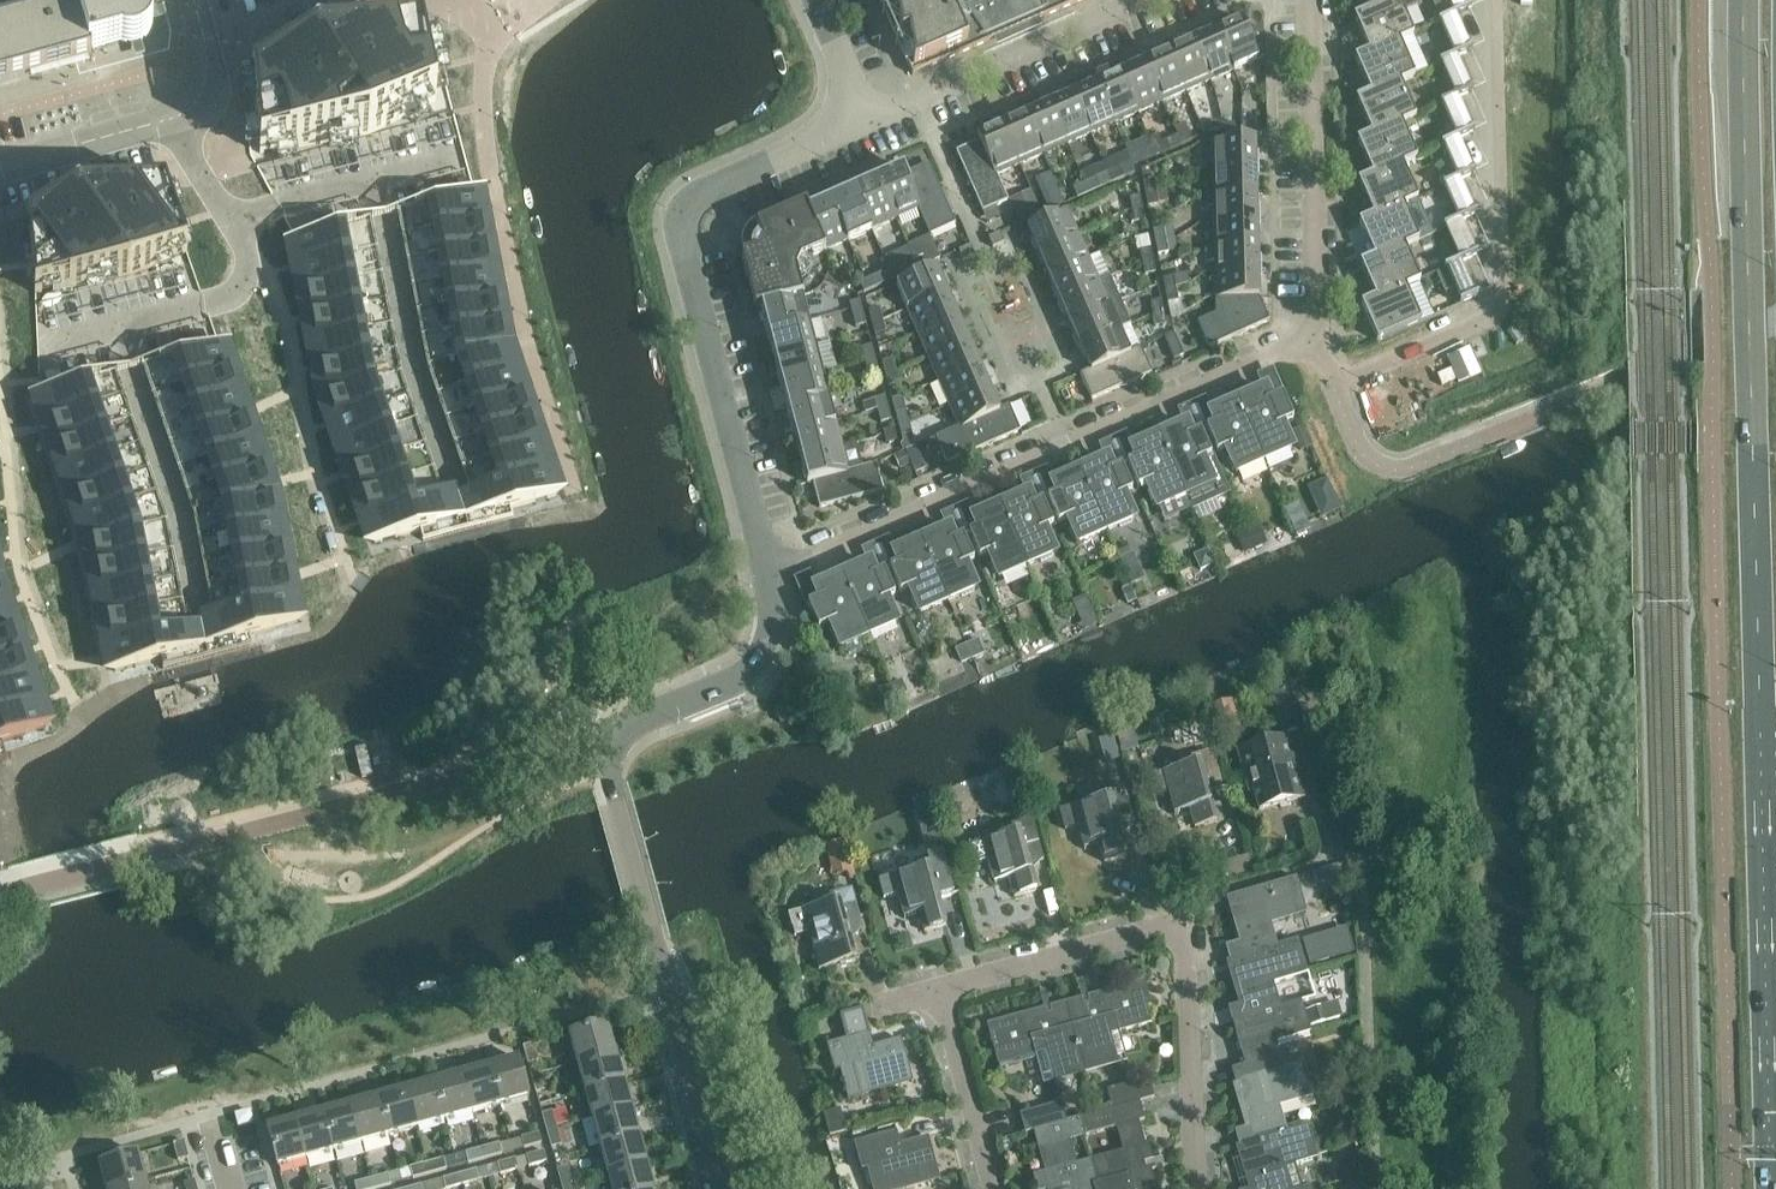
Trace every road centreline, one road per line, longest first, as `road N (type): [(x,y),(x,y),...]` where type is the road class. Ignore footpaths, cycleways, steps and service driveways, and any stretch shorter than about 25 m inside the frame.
road 1 (primary): [(1745,0),(1772,1188)]
road 2 (unclassified): [(0,894),(600,738)]
road 3 (residential): [(768,574),(1319,332)]
road 4 (residential): [(768,574),(686,254),(686,215),(720,185),(866,121)]
road 5 (residential): [(1319,332),(1334,385),(1497,317),(1505,307),(1499,0)]
road 6 (residential): [(450,0),(487,36),(487,148),(532,359),(572,484)]
road 7 (residential): [(993,1188),(939,1024),(945,977),(1187,904)]
road 8 (residential): [(723,1188),(600,738)]
road 9 (residential): [(1319,332),(1313,0)]
road 10 (residential): [(866,121),(1145,0)]
road 11 (residential): [(1207,1188),(1203,976),(1187,904)]
road 12 (residential): [(231,216),(253,270),(245,283),(223,298),(56,342)]
road 13 (residential): [(600,738),(750,671),(775,624),(768,574)]
road 14 (residential): [(206,55),(443,0)]
road 15 (residential): [(231,216),(440,161)]
road 16 (residential): [(0,167),(171,118)]
road 17 (residential): [(866,121),(815,0)]

